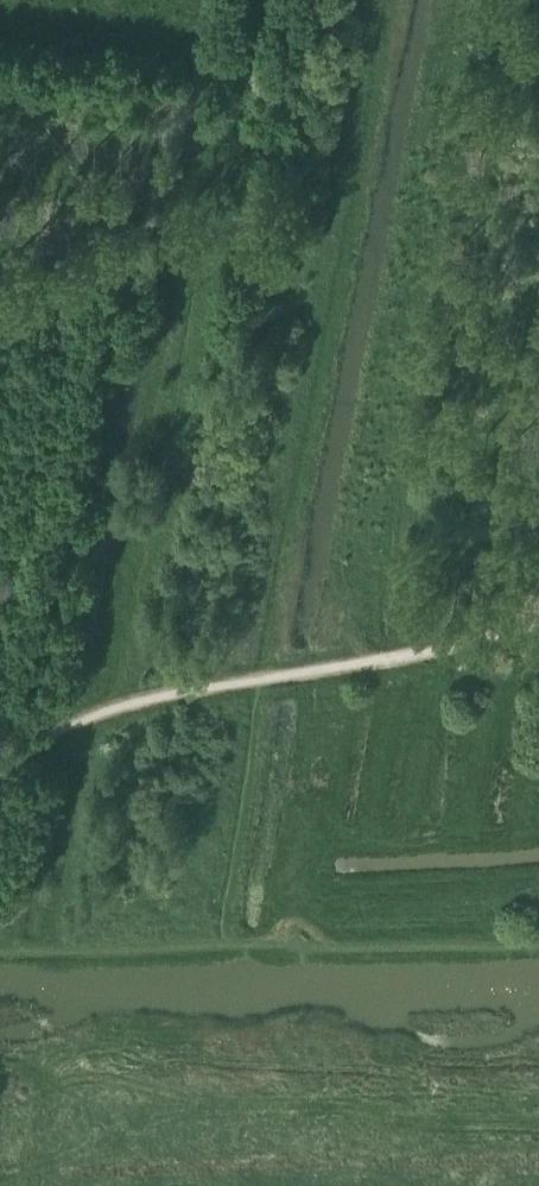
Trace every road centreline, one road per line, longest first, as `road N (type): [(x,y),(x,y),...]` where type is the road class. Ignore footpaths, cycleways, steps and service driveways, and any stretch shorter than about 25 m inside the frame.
road 1 (track): [(235,0),(87,719)]
road 2 (track): [(538,625),(455,649),(150,700),(0,753)]
road 3 (track): [(538,940),(0,954)]

